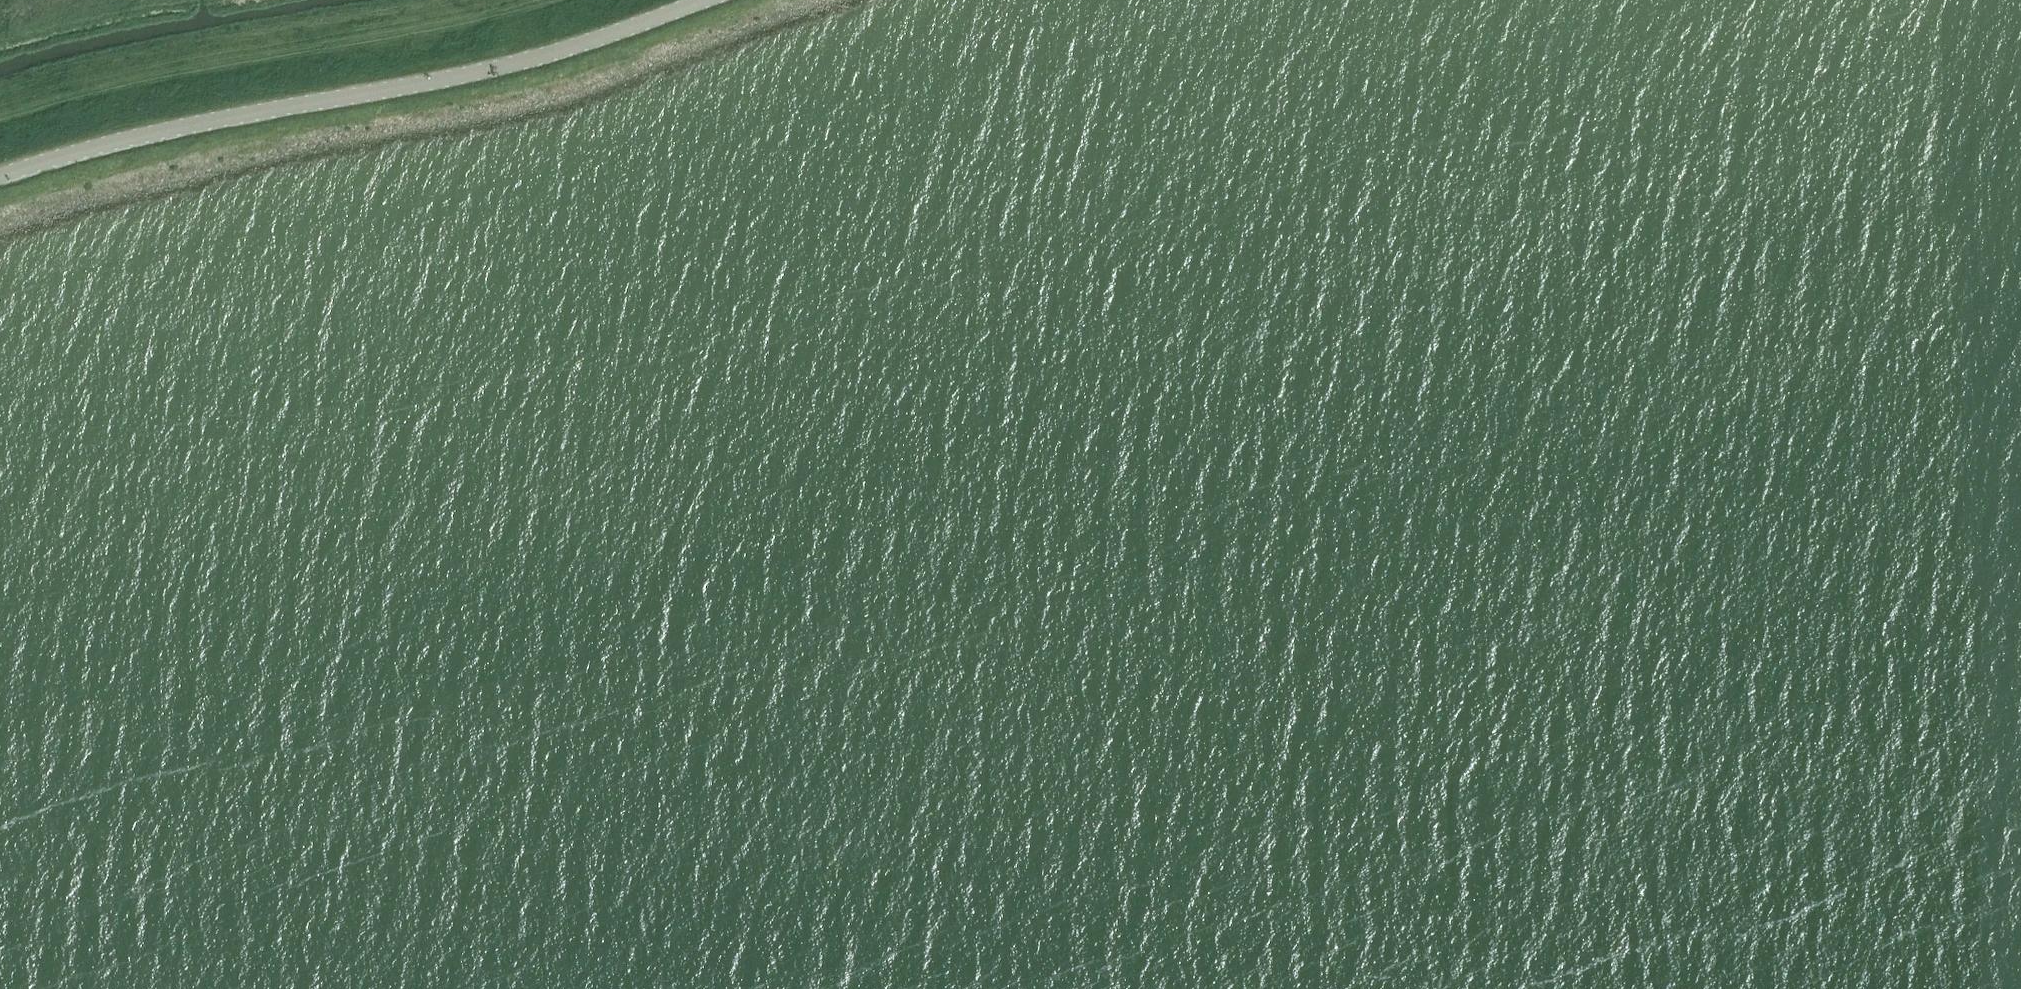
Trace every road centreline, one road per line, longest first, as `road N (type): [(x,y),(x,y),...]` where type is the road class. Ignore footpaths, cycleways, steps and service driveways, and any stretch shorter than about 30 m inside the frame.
road 1 (tertiary): [(0,173),(161,130),(513,64),(704,0)]
road 2 (track): [(500,0),(438,20),(95,87),(0,116)]

